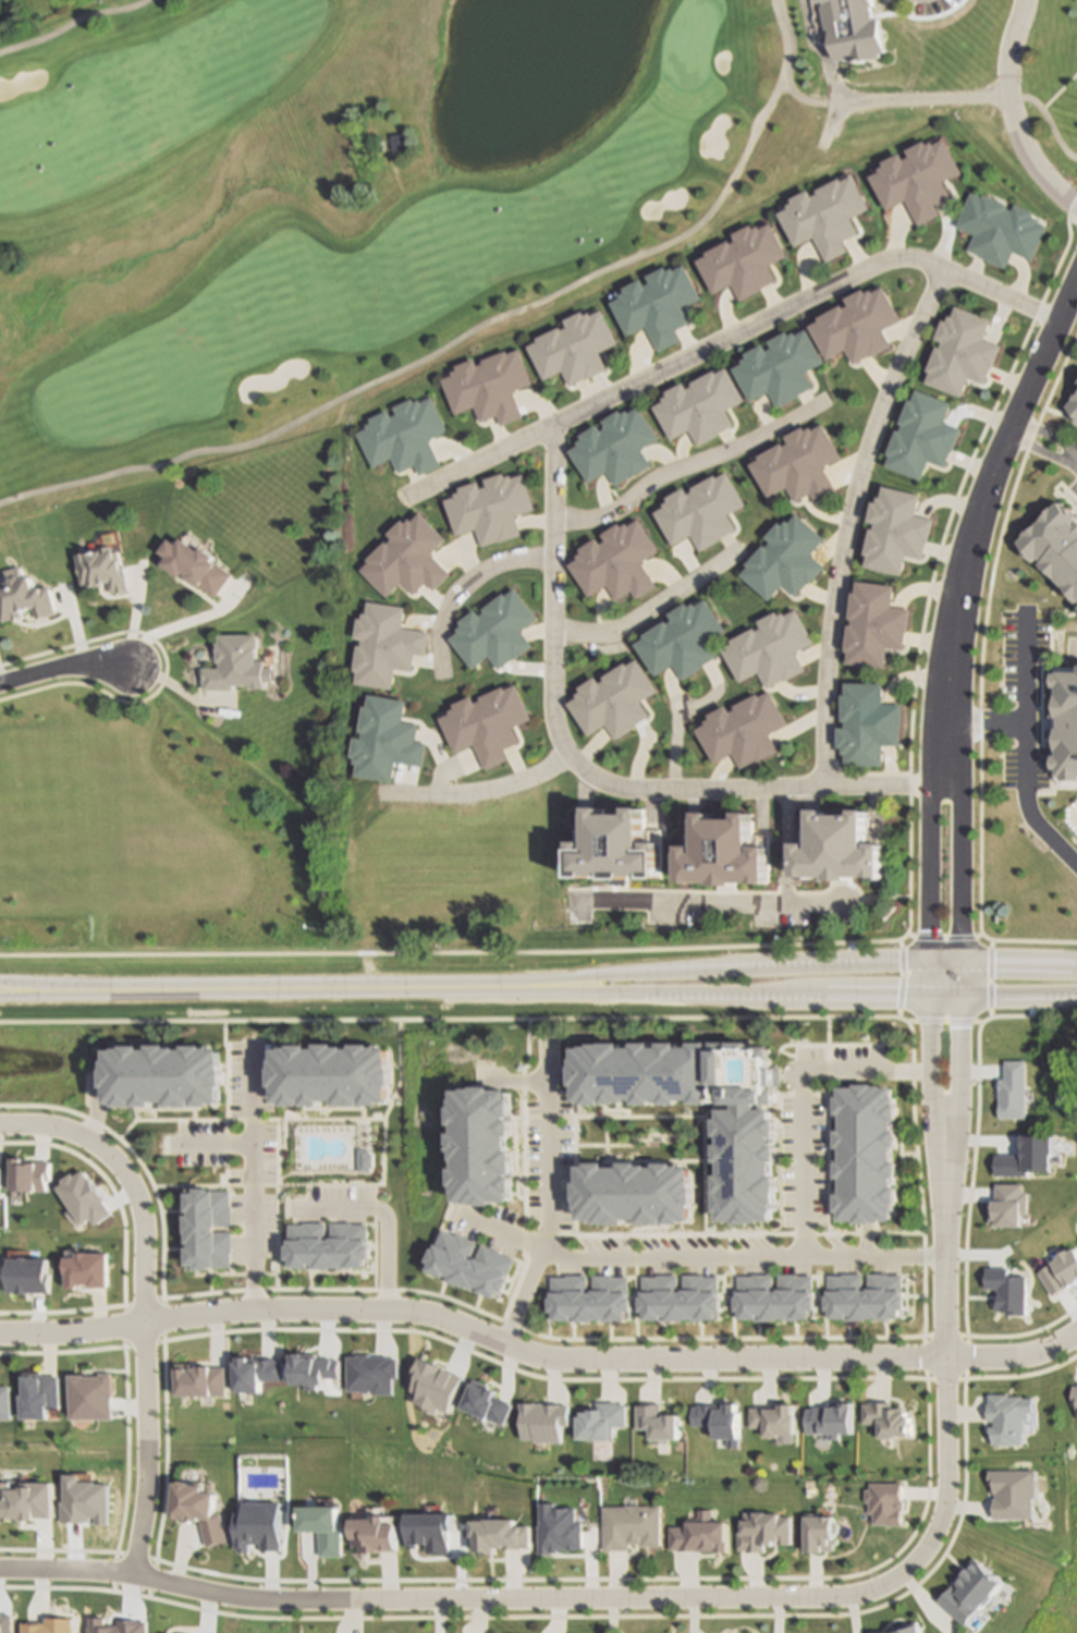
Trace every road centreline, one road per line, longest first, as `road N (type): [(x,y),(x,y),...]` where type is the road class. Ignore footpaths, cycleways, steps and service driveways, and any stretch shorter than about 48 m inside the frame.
road 1 (residential): [(0,1336),(254,1311),(403,1311),(526,1356),(560,1361),(945,1360),(1017,1358),(1076,1330)]
road 2 (residential): [(934,1532),(891,1581),(832,1597),(286,1602),(186,1592),(128,1574),(0,1570)]
road 3 (residential): [(405,495),(891,258),(940,268),(1056,320)]
road 4 (tertiary): [(1076,964),(785,963),(498,986)]
road 5 (tertiary): [(498,986),(1076,992)]
road 6 (residential): [(0,1125),(47,1124),(79,1136),(138,1195),(144,1443),(128,1574)]
road 7 (residential): [(820,785),(822,661),(849,499),(873,421),(940,268)]
road 8 (residential): [(942,784),(959,578),(1008,421),(1076,272)]
road 9 (tertiary): [(498,986),(0,990)]
road 10 (residential): [(942,784),(631,789),(593,779),(567,756)]
road 11 (residential): [(942,1149),(945,1490),(934,1532)]
road 12 (residential): [(567,756),(550,705),(551,425)]
road 13 (residential): [(551,516),(609,512),(658,477),(744,446),(825,400)]
road 14 (residential): [(959,995),(957,805),(942,784)]
road 15 (residential): [(942,784),(926,805),(927,994)]
road 16 (residential): [(550,631),(622,625),(738,549)]
road 17 (residential): [(551,557),(489,566),(455,593),(439,626),(440,678)]
road 18 (residential): [(927,994),(929,1095),(942,1149)]
road 19 (residential): [(942,1149),(958,1095),(959,995)]
road 20 (residential): [(427,794),(509,785),(567,756)]
road 21 (residential): [(125,662),(66,663),(0,681)]

